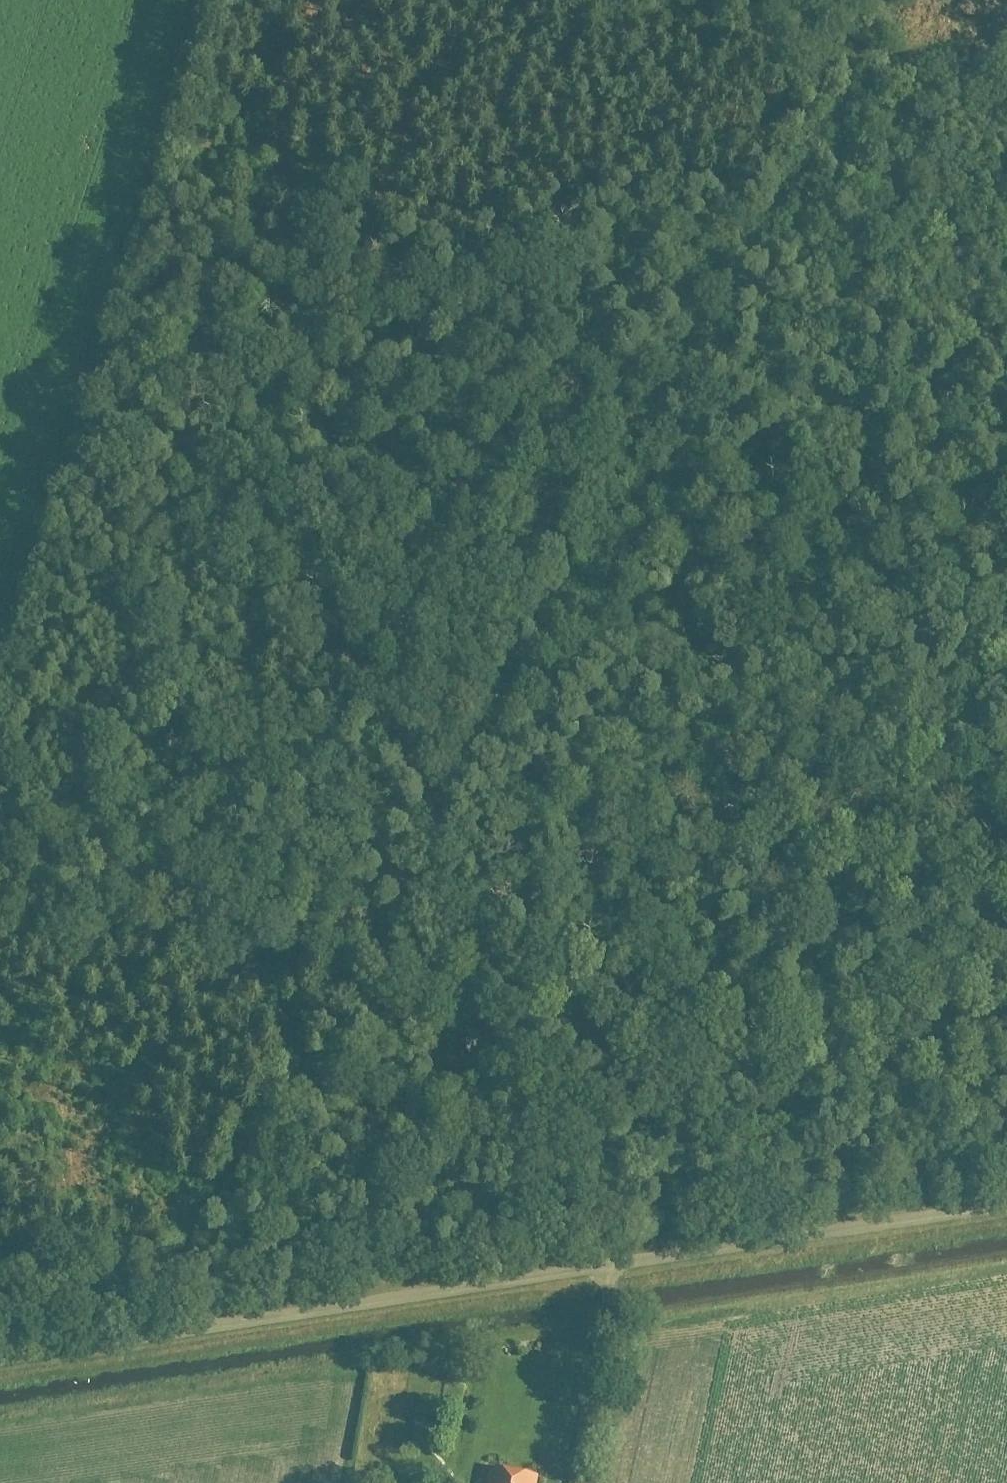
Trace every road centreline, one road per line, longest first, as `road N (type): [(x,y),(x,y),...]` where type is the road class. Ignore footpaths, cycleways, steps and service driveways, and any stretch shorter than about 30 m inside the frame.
road 1 (unclassified): [(0,1357),(1006,1206)]

